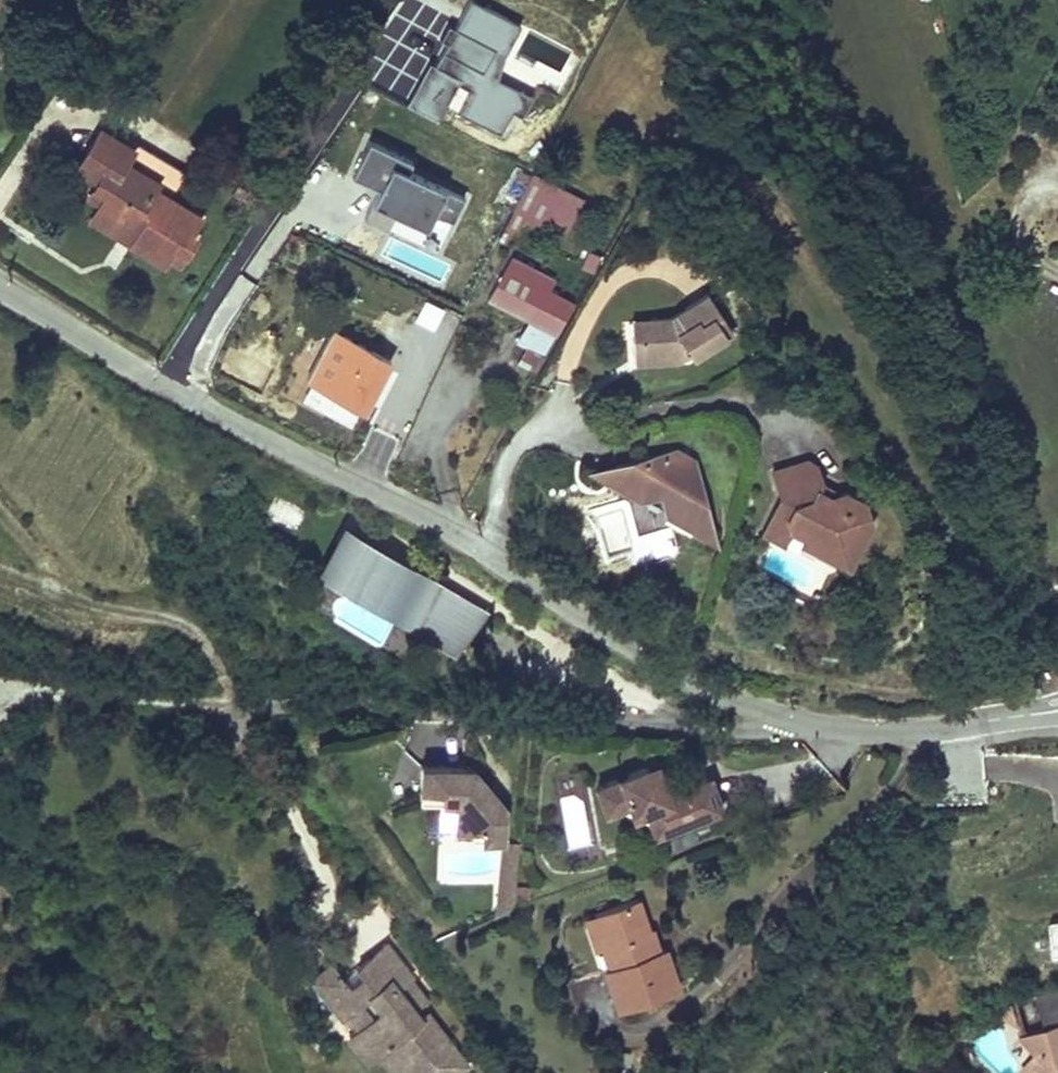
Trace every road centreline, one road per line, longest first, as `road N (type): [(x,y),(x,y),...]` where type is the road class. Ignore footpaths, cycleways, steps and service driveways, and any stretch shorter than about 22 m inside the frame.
road 1 (residential): [(1018,716),(875,733),(770,718),(665,668),(454,533),(179,393),(0,287)]
road 2 (track): [(233,708),(194,633),(96,607),(0,566)]

